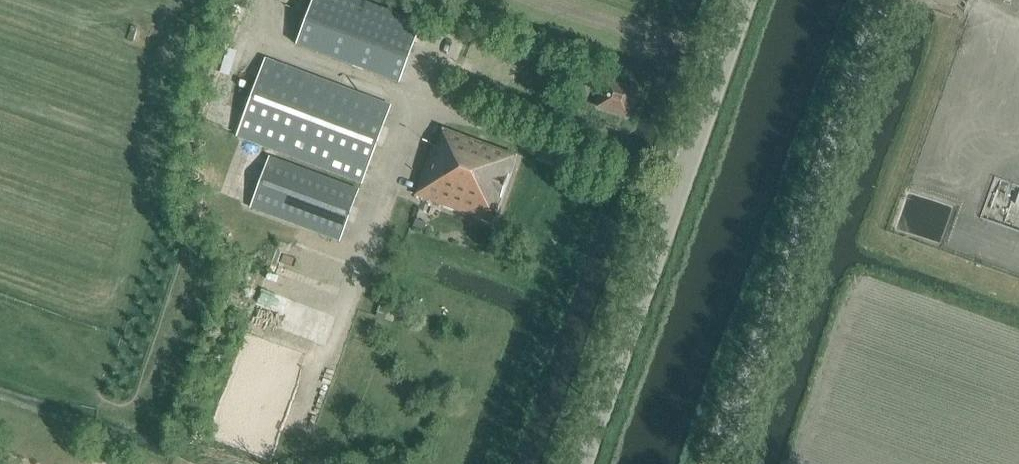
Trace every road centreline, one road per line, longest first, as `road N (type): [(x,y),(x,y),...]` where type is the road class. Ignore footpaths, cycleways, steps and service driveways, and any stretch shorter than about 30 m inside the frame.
road 1 (tertiary): [(579,463),(745,0)]
road 2 (unclassified): [(723,463),(885,0)]

